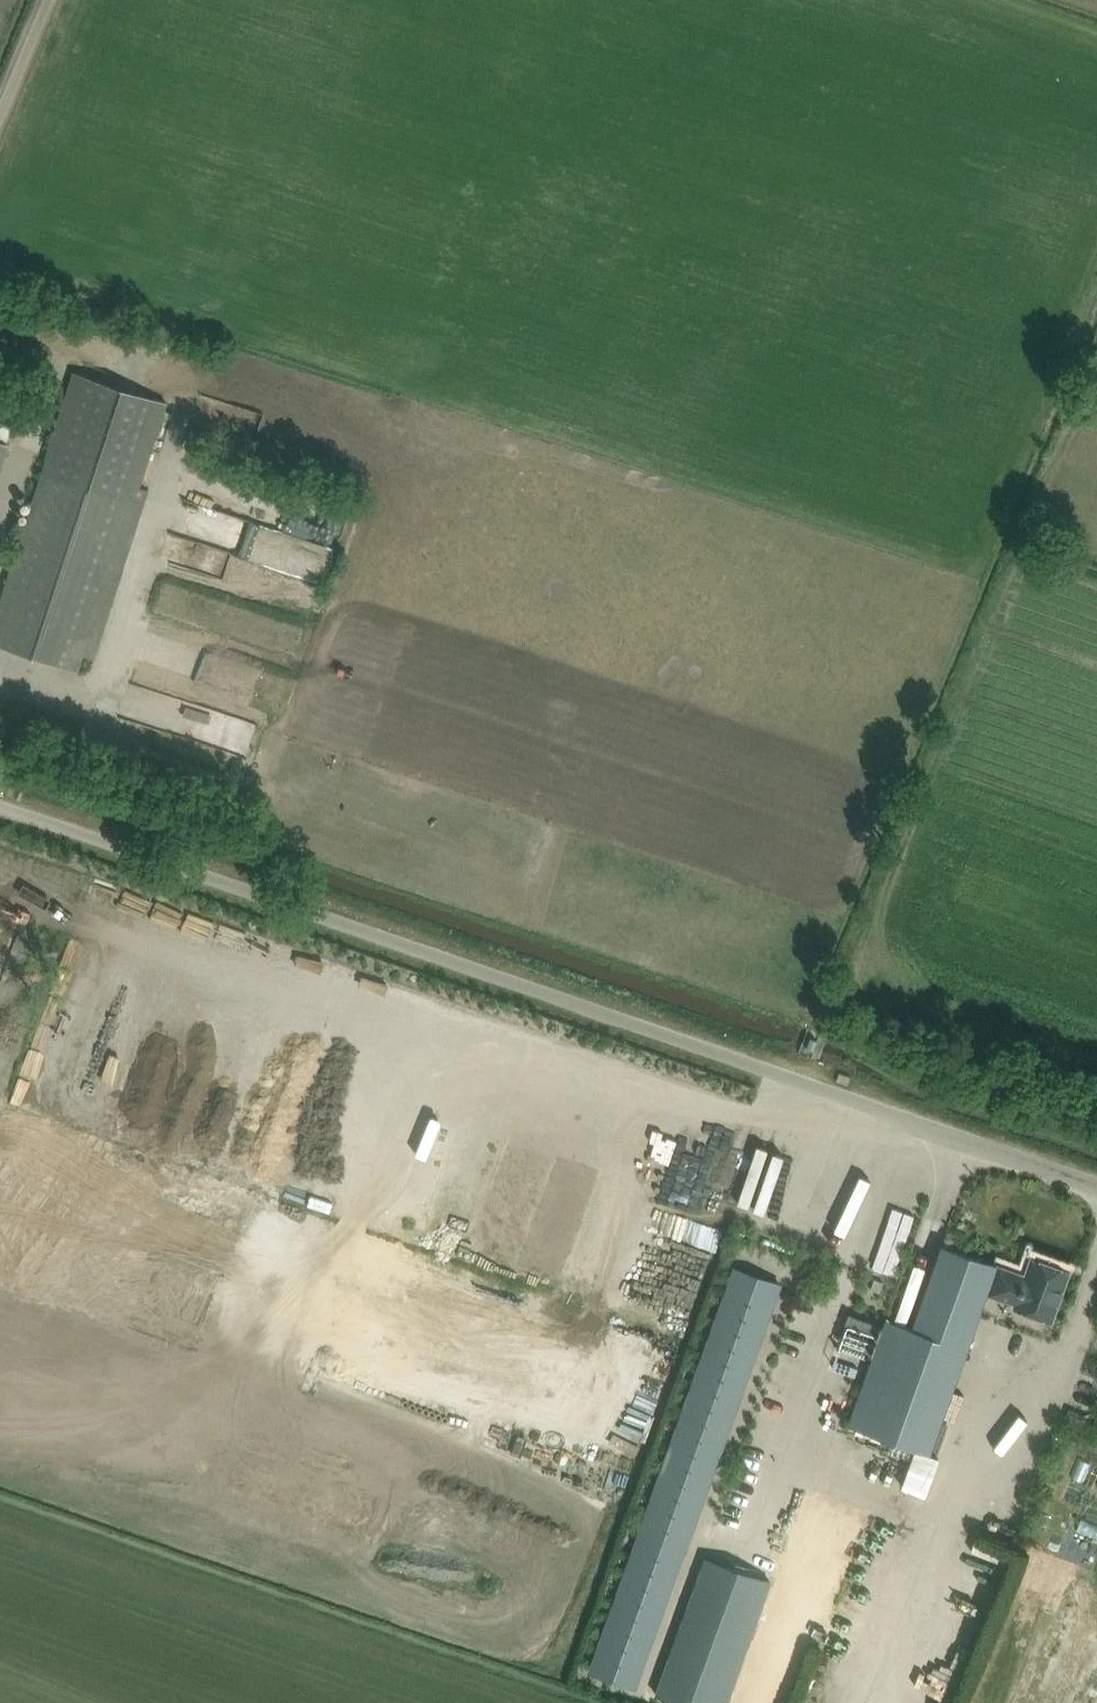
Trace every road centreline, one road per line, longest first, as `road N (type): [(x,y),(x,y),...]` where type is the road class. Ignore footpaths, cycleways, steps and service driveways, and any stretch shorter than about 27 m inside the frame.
road 1 (unclassified): [(1096,1167),(652,1006),(0,799)]

